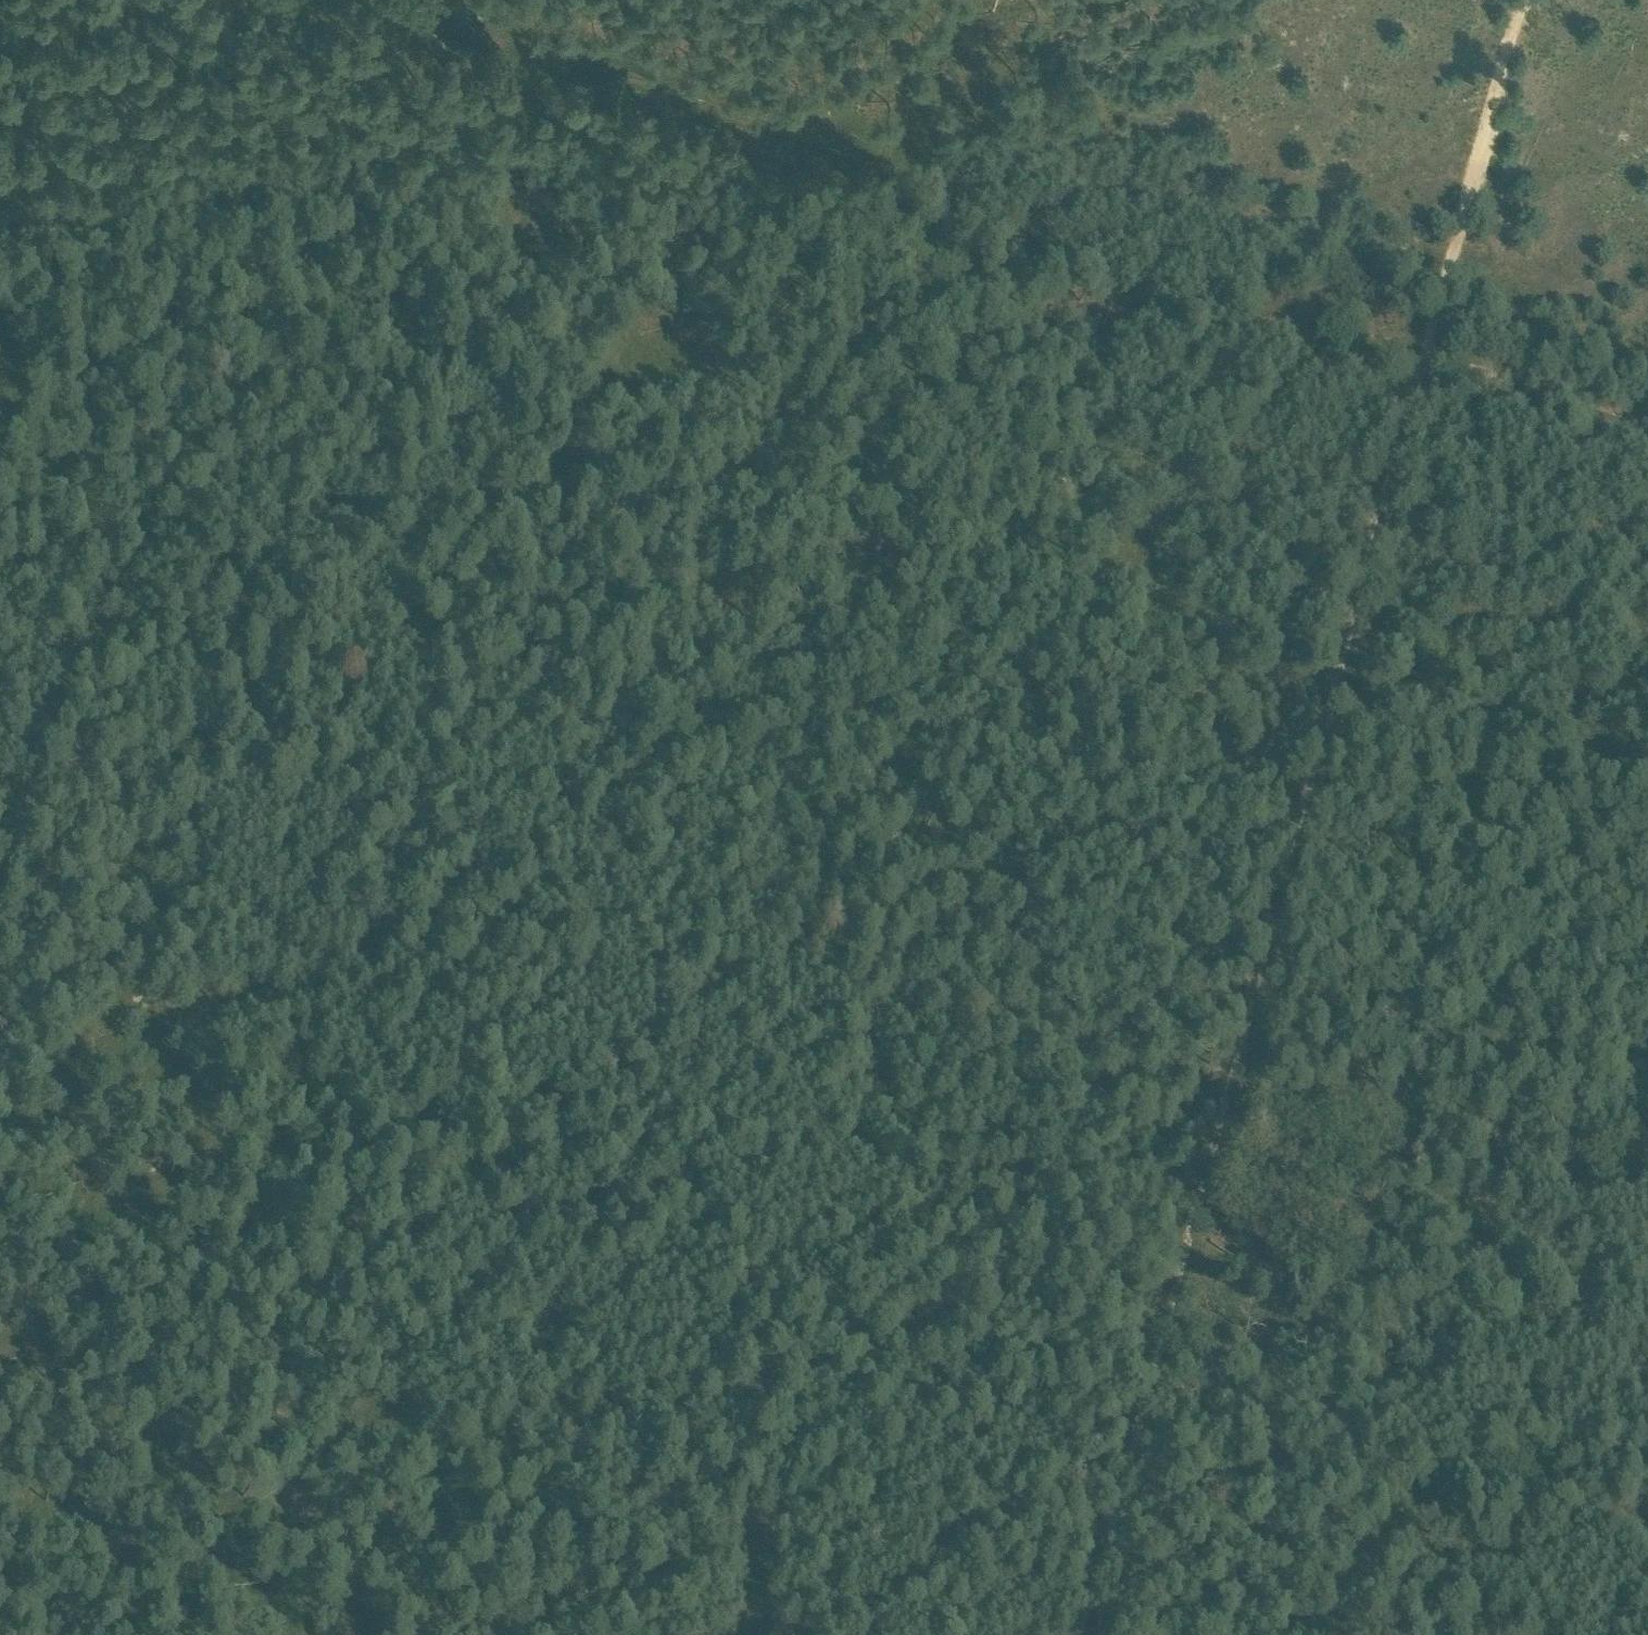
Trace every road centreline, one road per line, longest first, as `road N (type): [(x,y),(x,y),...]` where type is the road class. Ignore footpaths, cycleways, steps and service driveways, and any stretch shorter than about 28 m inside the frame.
road 1 (track): [(1417,357),(1069,1634)]
road 2 (track): [(408,0),(1417,357)]
road 3 (track): [(1519,0),(1417,357)]
road 4 (track): [(1417,357),(1647,433)]

